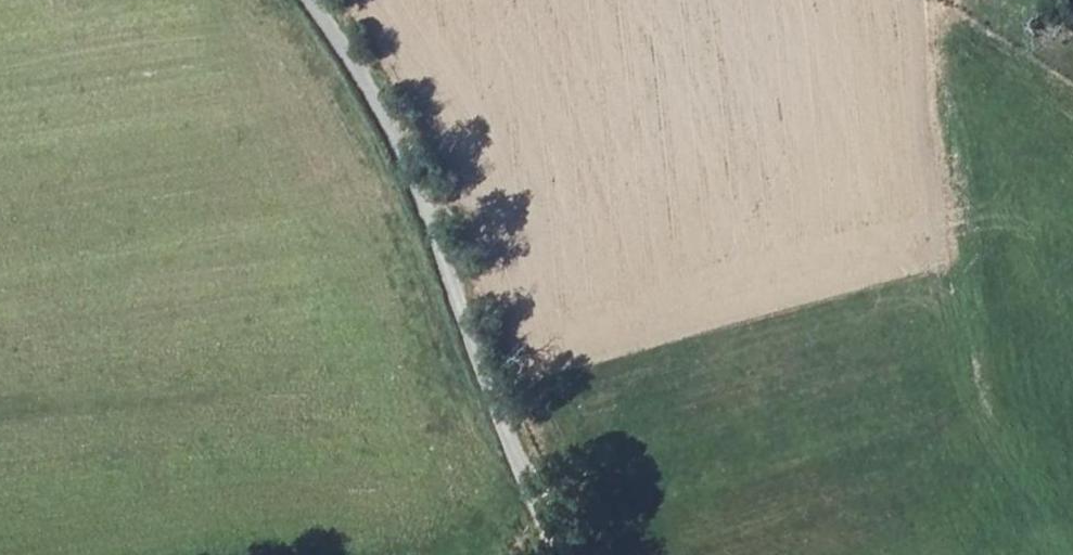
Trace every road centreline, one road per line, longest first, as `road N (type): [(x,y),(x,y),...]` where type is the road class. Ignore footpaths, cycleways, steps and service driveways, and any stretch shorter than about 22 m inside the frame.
road 1 (unclassified): [(576,554),(530,507),(402,141),(309,0)]

